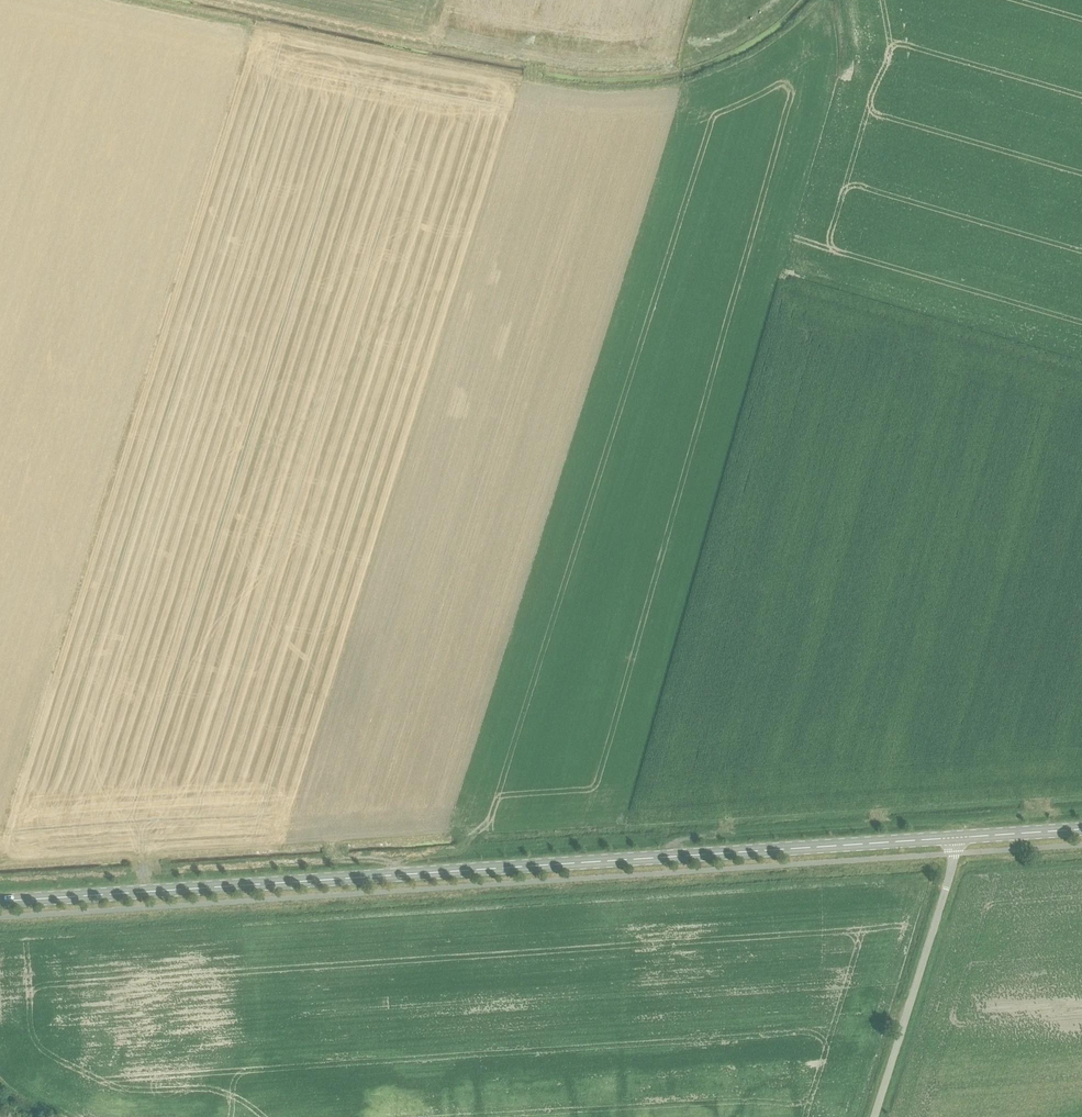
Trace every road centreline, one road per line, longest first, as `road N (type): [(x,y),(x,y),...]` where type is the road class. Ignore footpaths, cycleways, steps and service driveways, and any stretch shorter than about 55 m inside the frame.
road 1 (secondary): [(954,838),(0,902)]
road 2 (unclassified): [(873,1116),(953,864),(954,838)]
road 3 (secondary): [(1081,831),(954,838)]

